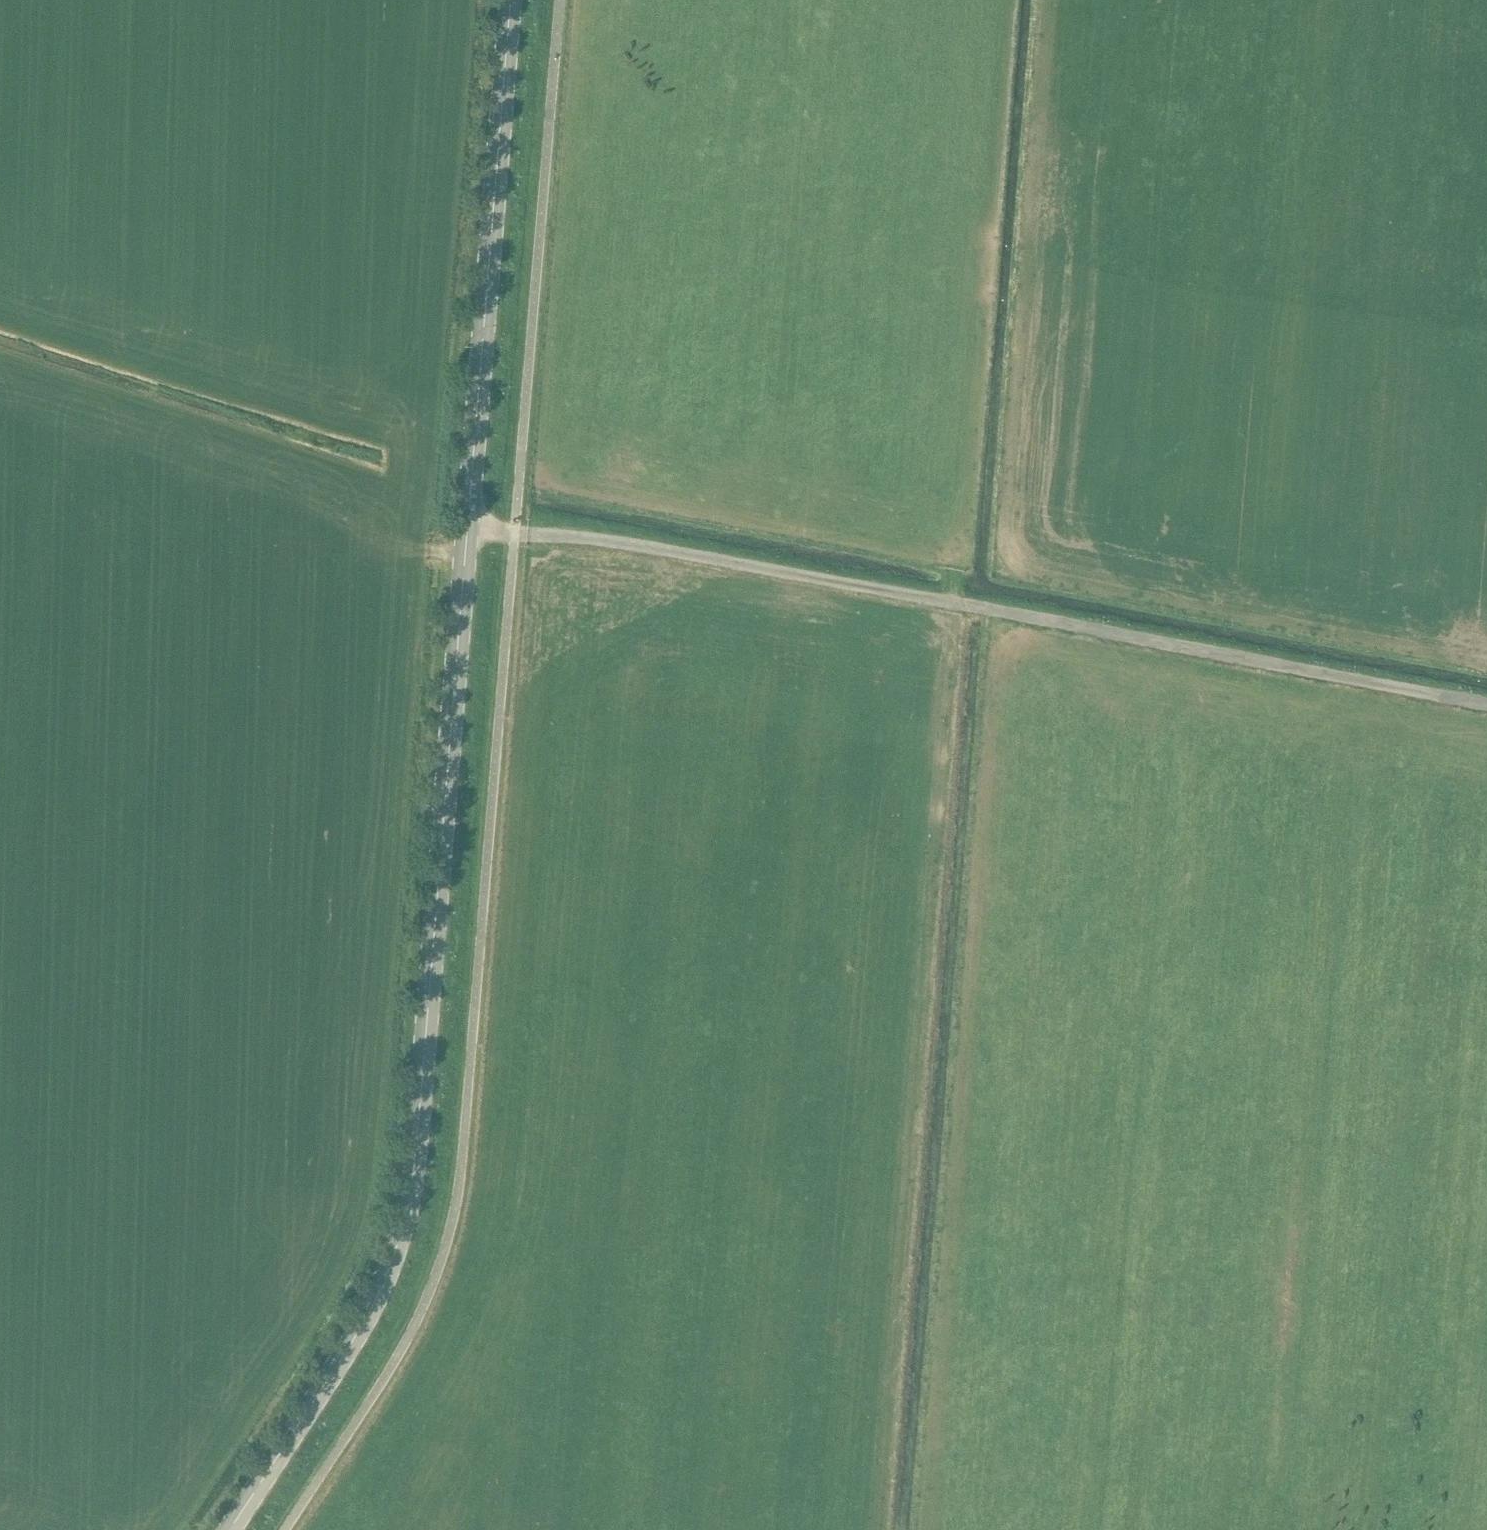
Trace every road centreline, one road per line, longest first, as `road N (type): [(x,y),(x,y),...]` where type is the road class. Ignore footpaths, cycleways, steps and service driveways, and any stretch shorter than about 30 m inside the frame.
road 1 (tertiary): [(230,1529),(384,1286),(415,1175),(513,0)]
road 2 (track): [(467,526),(579,535),(1486,701)]

